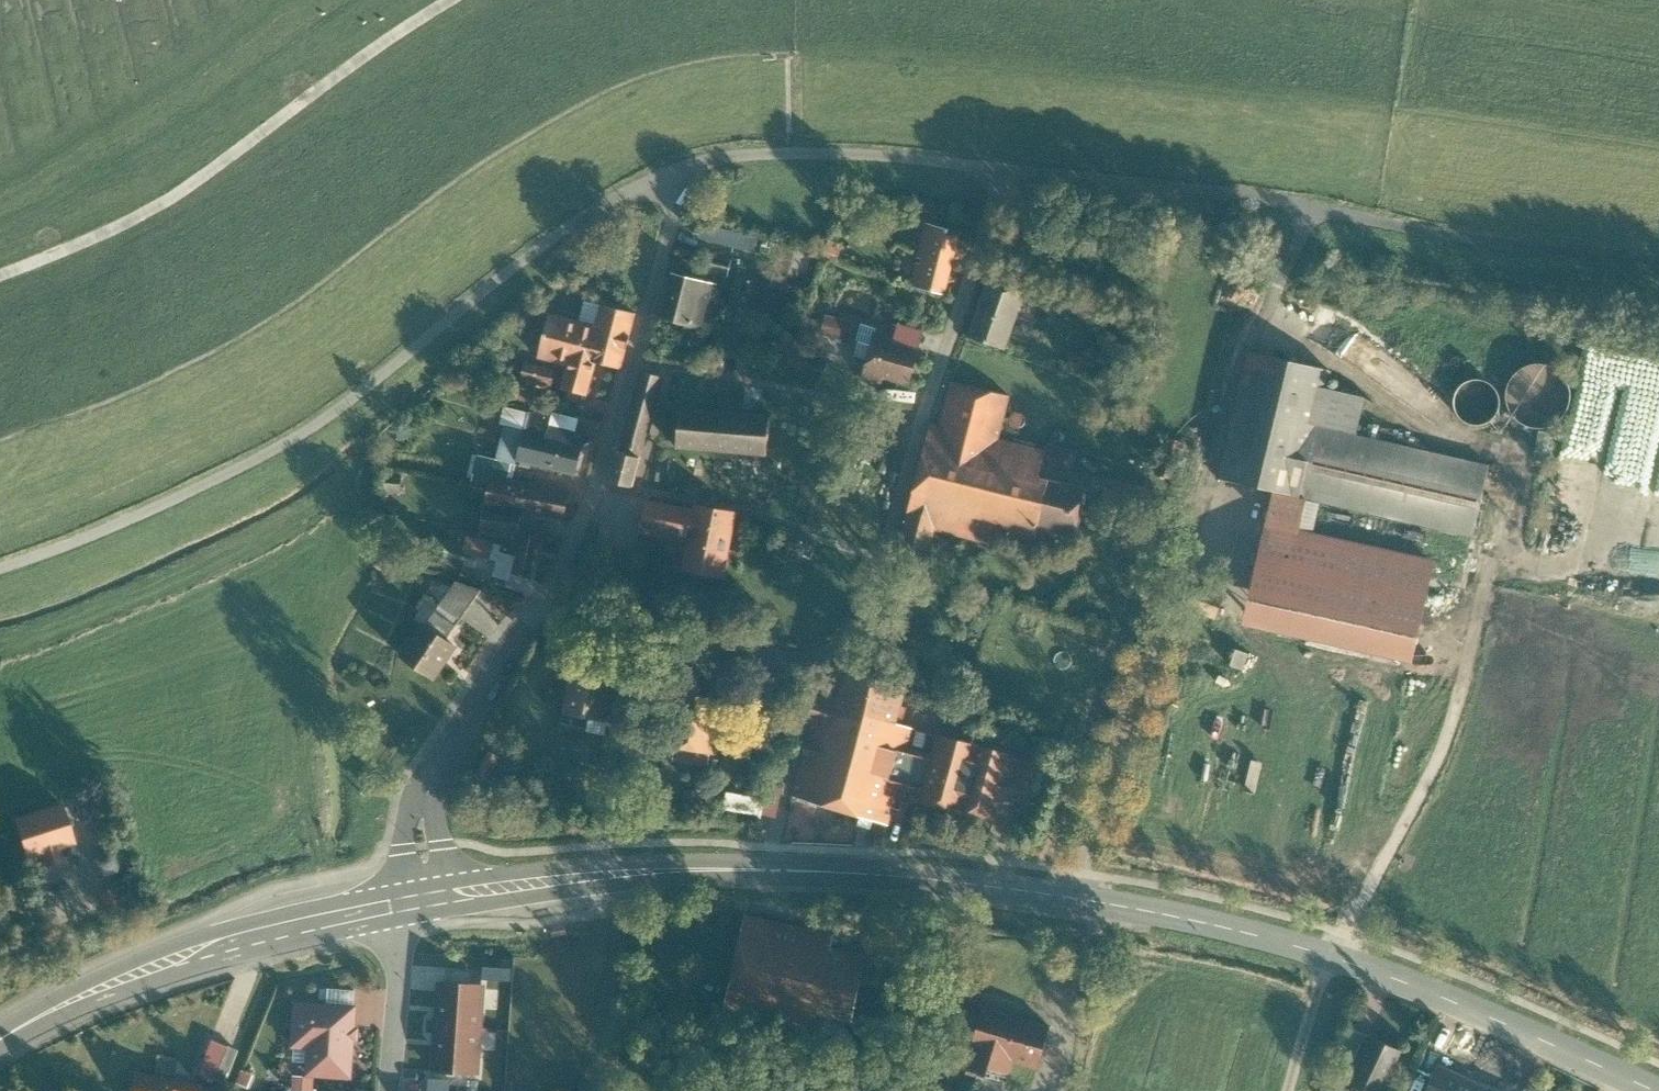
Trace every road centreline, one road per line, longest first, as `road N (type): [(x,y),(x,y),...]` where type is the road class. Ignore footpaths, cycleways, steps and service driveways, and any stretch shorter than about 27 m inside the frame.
road 1 (tertiary): [(428,896),(722,869),(1032,889),(1335,957),(1648,1090)]
road 2 (residential): [(533,614),(606,629),(650,661),(695,667),(803,658),(855,639),(1007,162)]
road 3 (residential): [(0,568),(129,518),(294,439),(379,378),(572,216),(687,158)]
road 4 (track): [(1489,565),(1446,737),(1318,989),(1288,1090)]
road 5 (track): [(0,277),(153,216),(456,0)]
road 6 (residential): [(533,614),(597,487),(687,158)]
road 7 (tertiary): [(0,1041),(165,963),(403,900)]
road 8 (residential): [(687,158),(802,149),(1007,162)]
road 9 (residential): [(428,896),(422,822),(432,781),(533,614)]
road 10 (residential): [(1007,162),(1246,194)]
road 11 (residential): [(403,900),(389,1090)]

